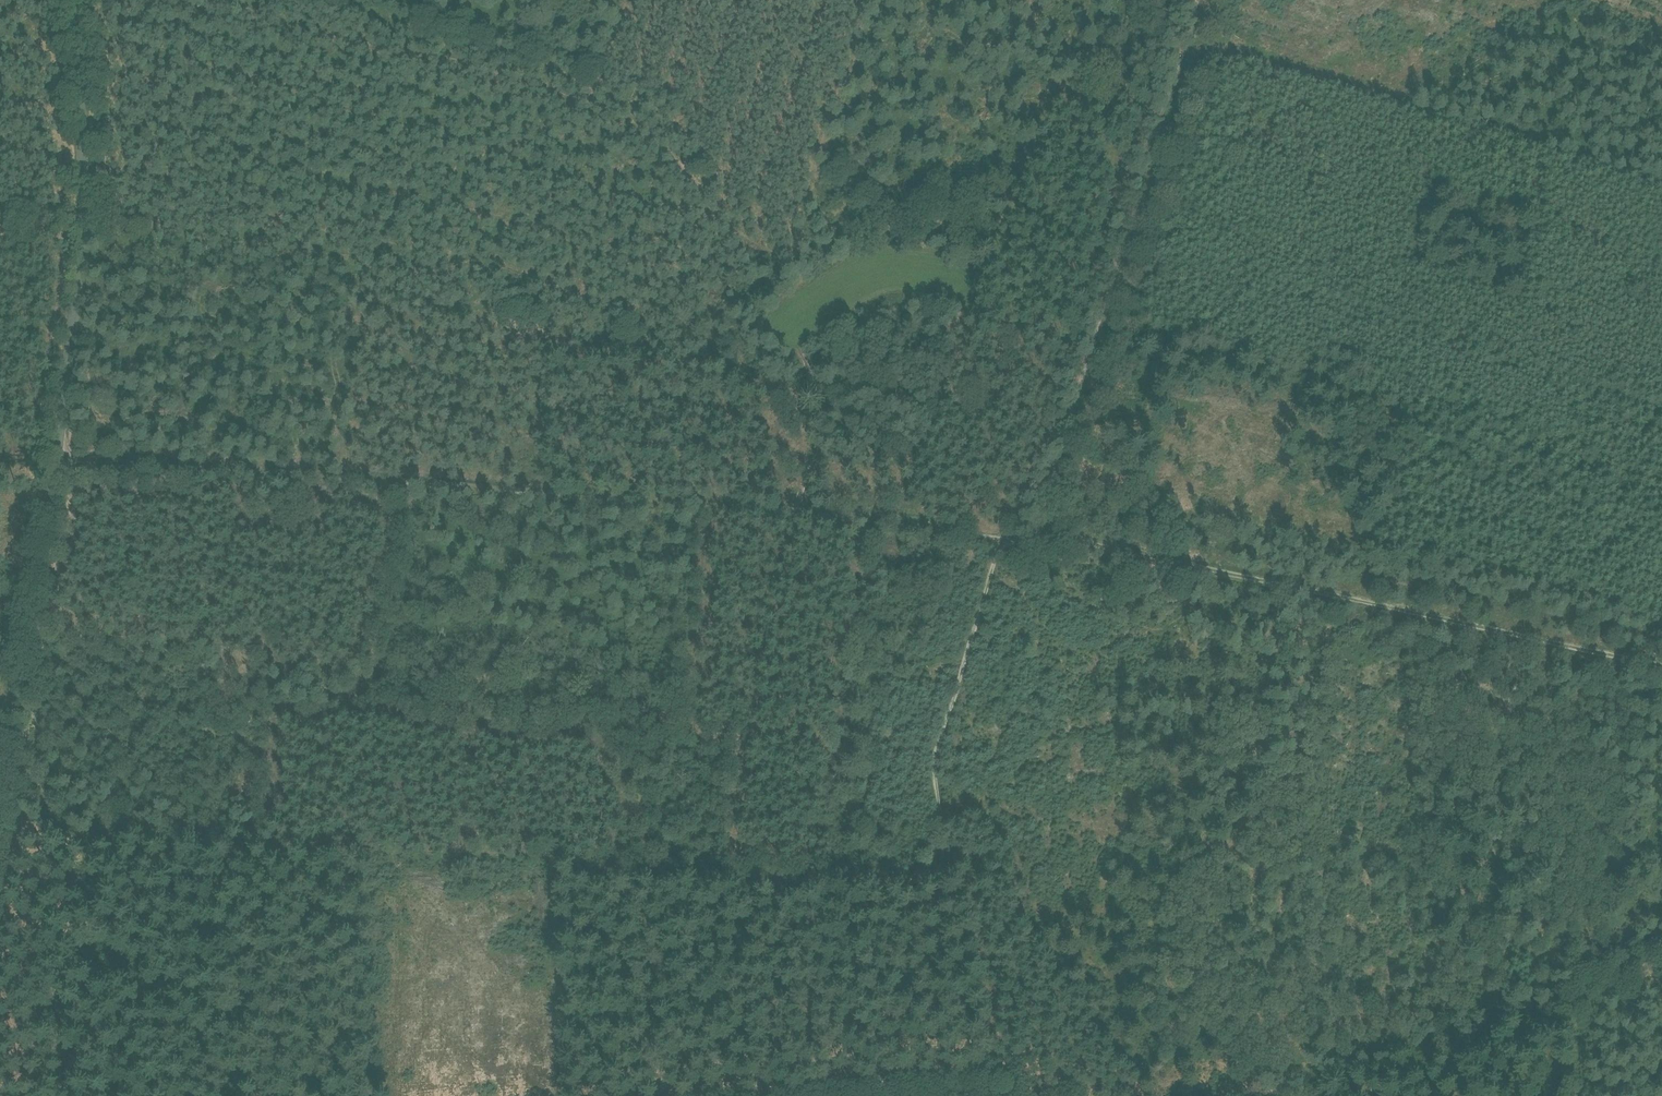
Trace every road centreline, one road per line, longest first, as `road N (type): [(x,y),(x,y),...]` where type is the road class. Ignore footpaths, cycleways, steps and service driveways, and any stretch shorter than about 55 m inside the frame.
road 1 (unclassified): [(0,728),(32,642),(83,250),(76,0)]
road 2 (track): [(1039,535),(1661,666)]
road 3 (track): [(1039,535),(1209,0)]

